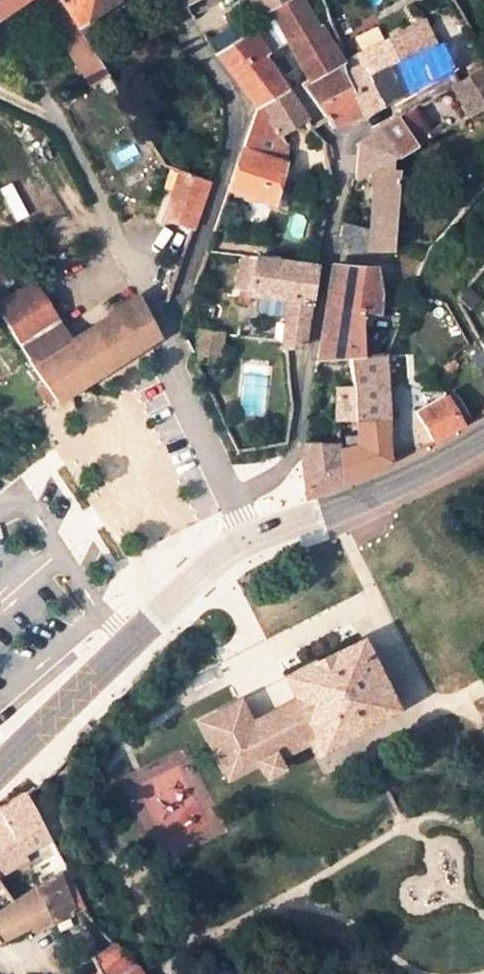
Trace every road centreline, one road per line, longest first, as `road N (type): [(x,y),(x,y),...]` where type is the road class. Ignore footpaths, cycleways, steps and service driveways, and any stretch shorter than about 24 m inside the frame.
road 1 (residential): [(234,498),(172,375),(171,333),(241,108),(172,16)]
road 2 (residential): [(234,498),(275,477),(295,451),(346,135),(452,74)]
road 3 (tertiary): [(252,535),(0,772)]
road 4 (tertiary): [(483,436),(326,513),(252,535)]

